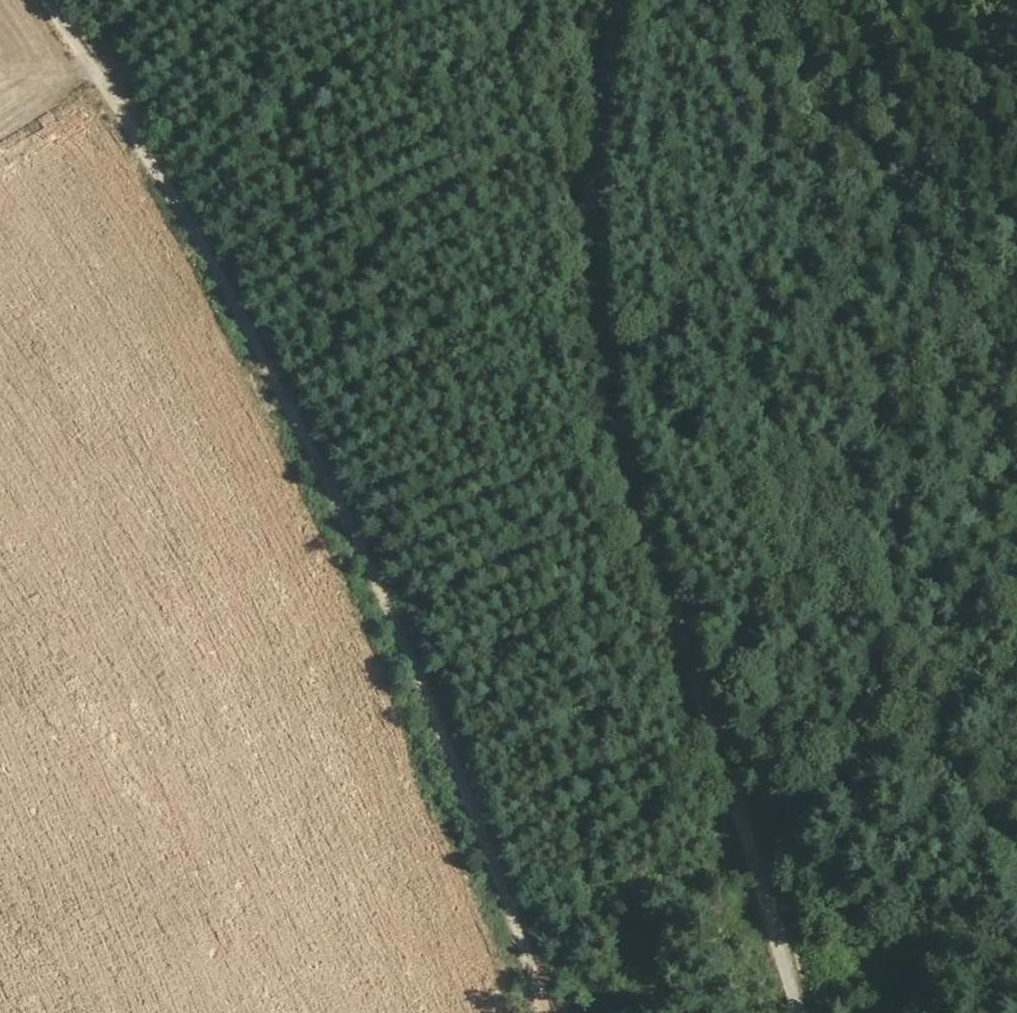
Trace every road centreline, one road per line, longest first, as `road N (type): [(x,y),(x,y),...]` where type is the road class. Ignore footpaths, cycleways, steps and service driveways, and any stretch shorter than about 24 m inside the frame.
road 1 (track): [(38,0),(115,105),(272,374),(406,657),(539,1012)]
road 2 (track): [(810,1012),(633,468),(599,251),(604,87),(627,0)]

